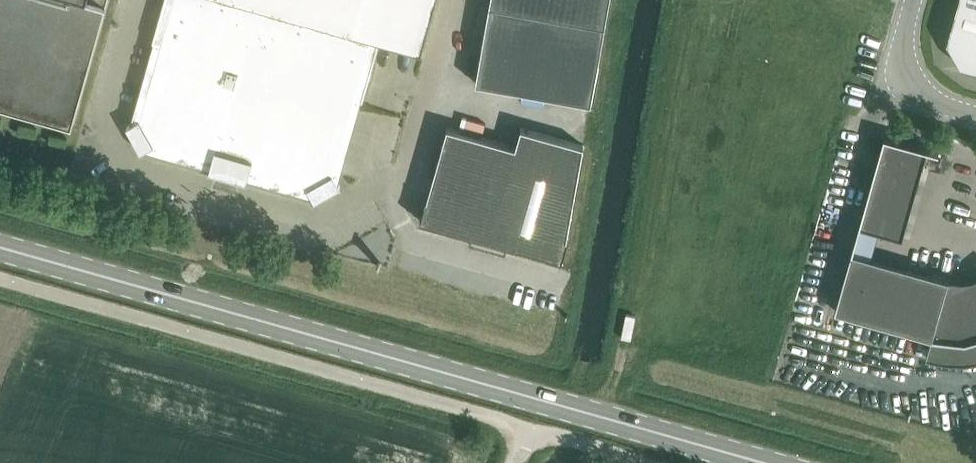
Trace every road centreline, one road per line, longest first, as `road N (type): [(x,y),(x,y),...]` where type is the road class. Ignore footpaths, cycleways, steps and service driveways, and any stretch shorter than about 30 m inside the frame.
road 1 (primary): [(761,462),(0,247)]
road 2 (unclassified): [(537,431),(0,277)]
road 3 (unclassified): [(975,113),(930,92),(909,72),(904,36),(914,0)]

